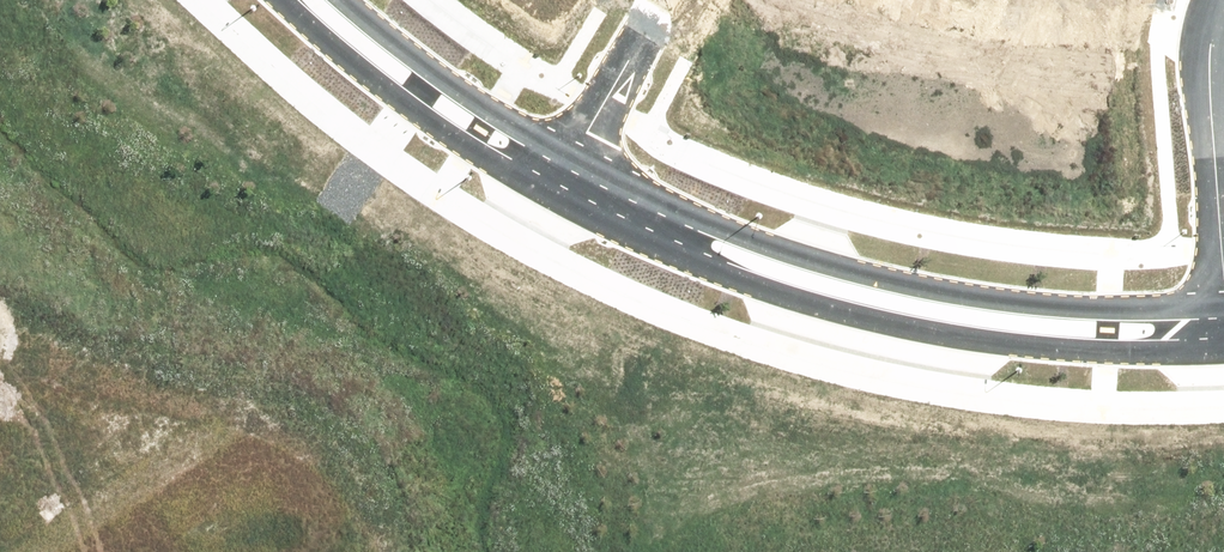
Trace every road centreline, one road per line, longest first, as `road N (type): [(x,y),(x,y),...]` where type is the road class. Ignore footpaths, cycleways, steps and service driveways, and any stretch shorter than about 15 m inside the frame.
road 1 (residential): [(1223,353),(1042,349),(867,318),(753,286),(551,196)]
road 2 (residential): [(573,159),(696,219),(895,283),(1114,309),(1223,306)]
road 3 (residential): [(551,196),(416,111),(282,0)]
road 4 (residential): [(1216,17),(1209,70),(1223,306)]
road 5 (residential): [(345,0),(428,69),(573,159)]
road 6 (residential): [(945,0),(1091,22),(1216,17)]
road 7 (residential): [(573,159),(664,0)]

